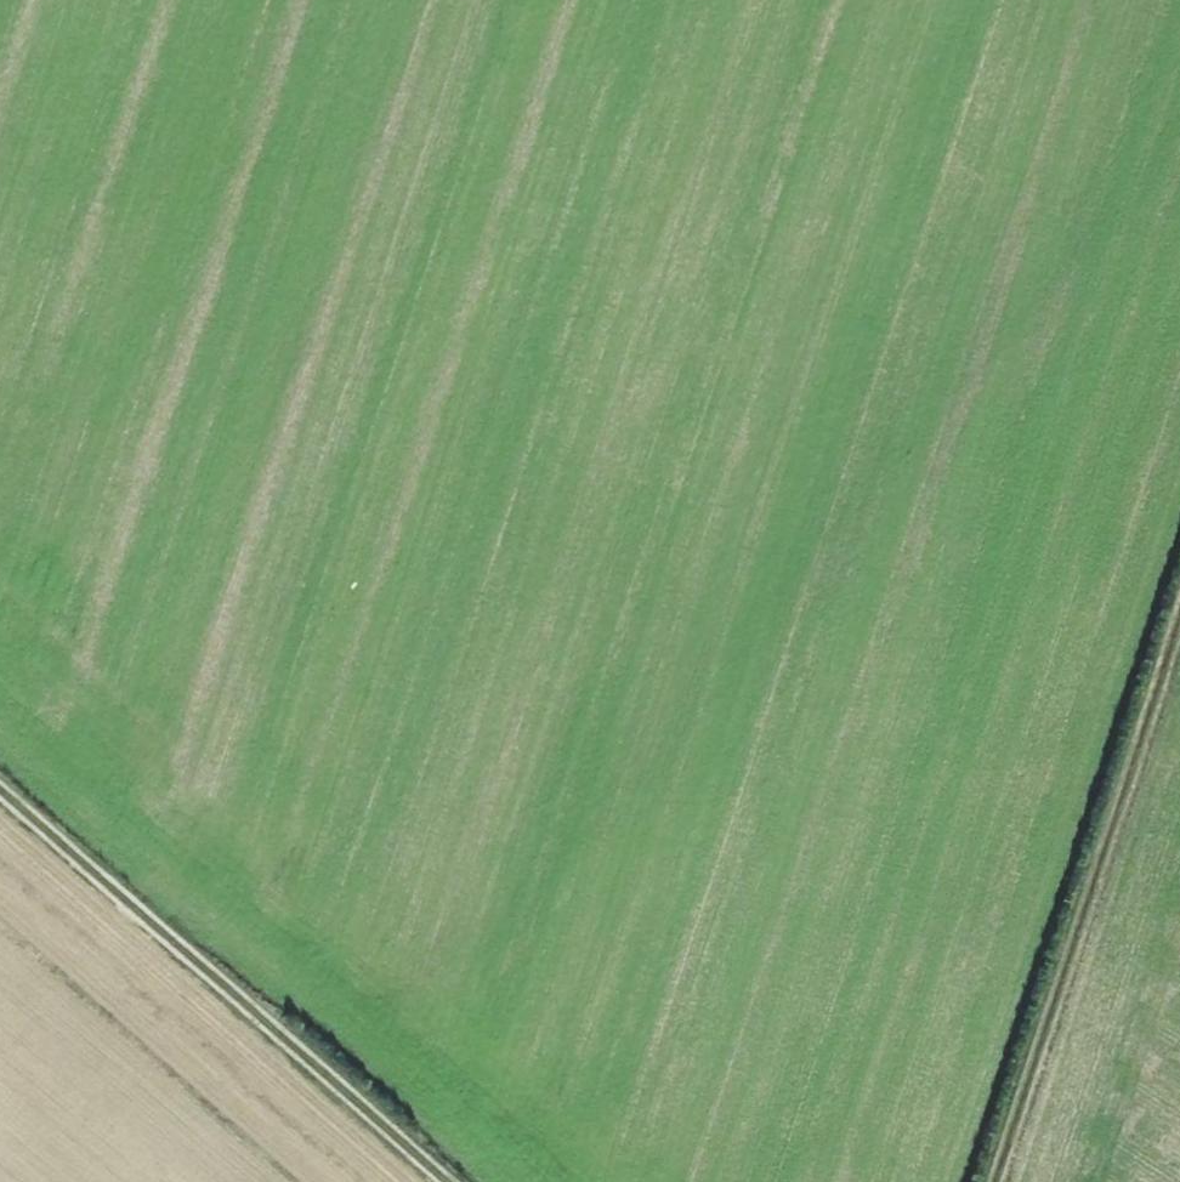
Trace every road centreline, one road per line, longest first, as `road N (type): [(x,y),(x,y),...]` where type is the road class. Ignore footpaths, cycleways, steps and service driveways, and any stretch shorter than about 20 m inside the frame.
road 1 (track): [(1179,616),(995,1181)]
road 2 (track): [(0,803),(418,1181)]

